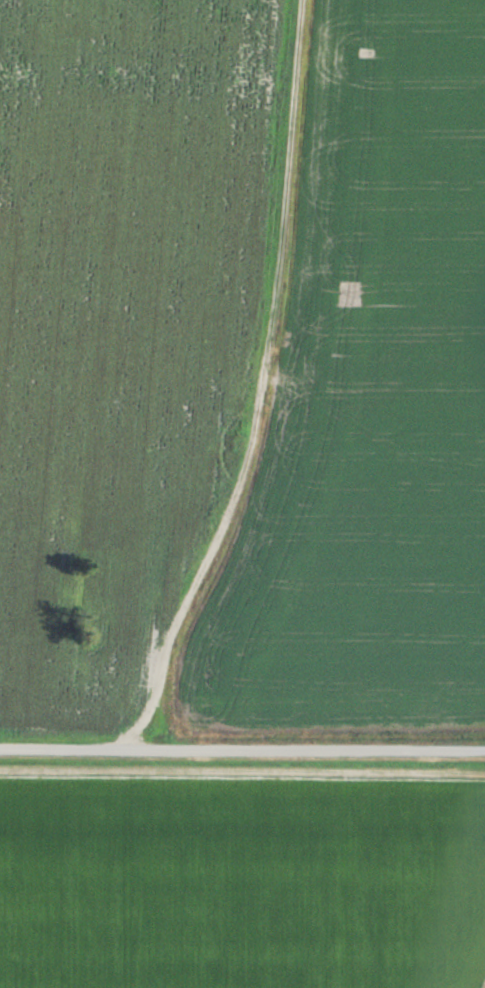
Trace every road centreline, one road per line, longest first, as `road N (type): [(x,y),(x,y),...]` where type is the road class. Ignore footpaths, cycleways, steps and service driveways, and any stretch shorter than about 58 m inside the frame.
road 1 (residential): [(484,746),(0,743)]

